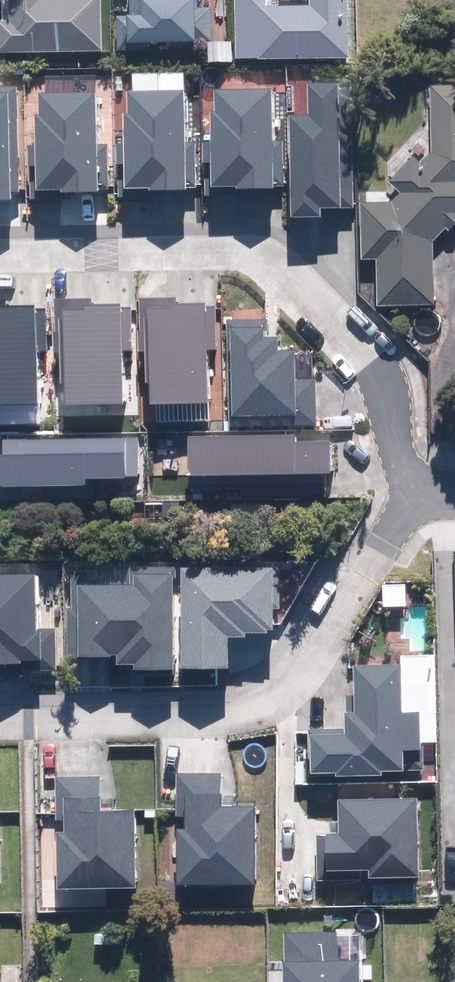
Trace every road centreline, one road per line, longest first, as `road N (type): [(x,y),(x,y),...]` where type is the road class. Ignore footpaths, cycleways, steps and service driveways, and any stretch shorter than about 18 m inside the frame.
road 1 (residential): [(0,251),(220,251),(290,283),(353,342),(413,505)]
road 2 (residential): [(413,505),(276,695),(205,713),(0,715)]

